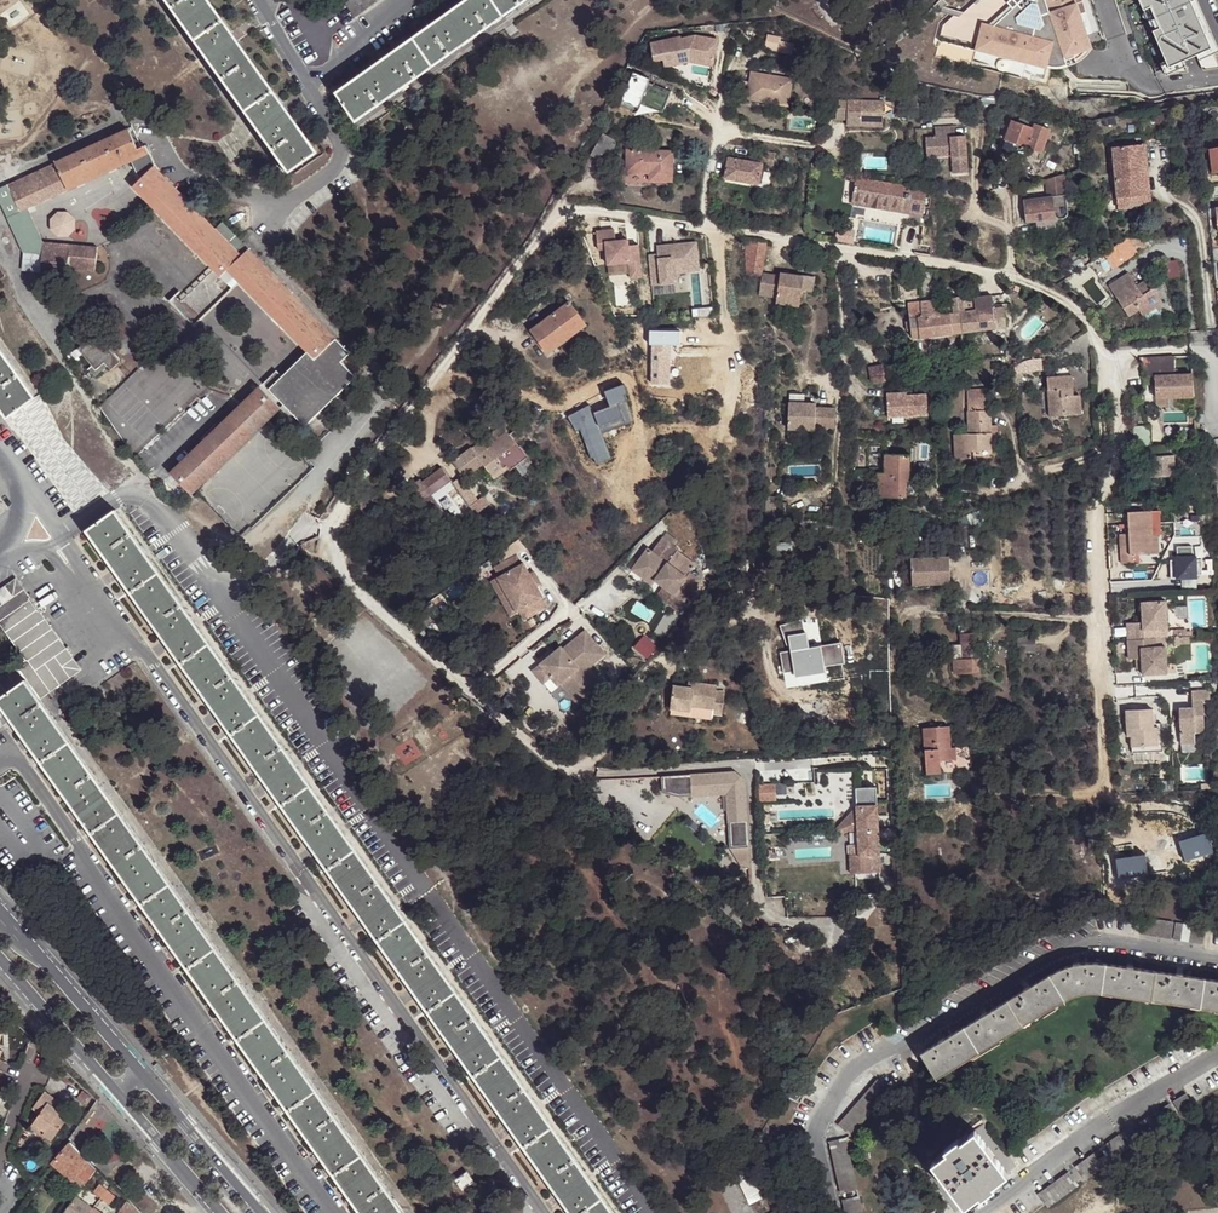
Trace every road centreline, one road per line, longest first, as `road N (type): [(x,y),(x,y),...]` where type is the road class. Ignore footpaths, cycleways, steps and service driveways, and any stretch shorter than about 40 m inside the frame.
road 1 (residential): [(1109,355),(1073,308),(1008,276),(705,225),(568,211),(549,224),(390,438),(332,530)]
road 2 (residential): [(332,530),(329,555),(348,582),(551,763),(587,773),(749,767),(757,895),(775,918)]
road 3 (residential): [(1104,695),(1095,499),(1122,451),(1109,355)]
road 4 (residential): [(61,537),(128,493),(149,507),(203,578),(216,580),(263,569),(300,531),(332,530)]
road 5 (residential): [(273,209),(336,170),(340,146),(260,0)]
road 6 (residential): [(143,1074),(0,910)]
road 7 (residential): [(262,1212),(143,1074)]
road 8 (residential): [(0,960),(121,1096)]
road 9 (residential): [(121,1096),(219,1212)]

